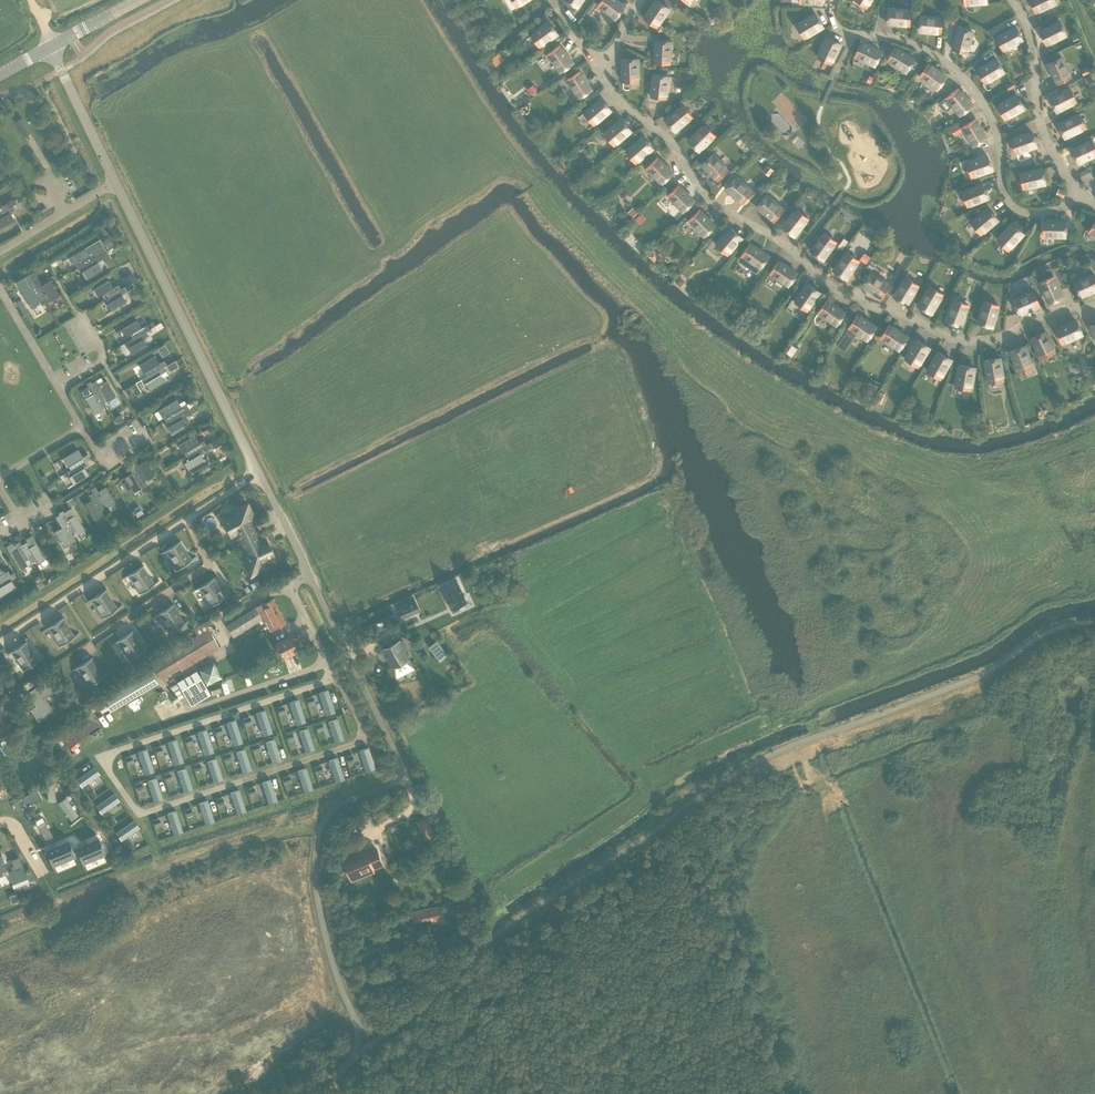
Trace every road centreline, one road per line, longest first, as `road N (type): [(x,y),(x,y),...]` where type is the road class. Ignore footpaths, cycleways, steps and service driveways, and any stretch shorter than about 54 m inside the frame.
road 1 (unclassified): [(355,1018),(321,913),(317,842),(344,803),(399,779),(398,758),(116,184)]
road 2 (unclassified): [(385,1032),(509,924),(739,772),(988,672),(1051,630),(1094,623)]
road 3 (residential): [(0,477),(82,430),(0,288)]
road 4 (unclassified): [(116,184),(52,47)]

